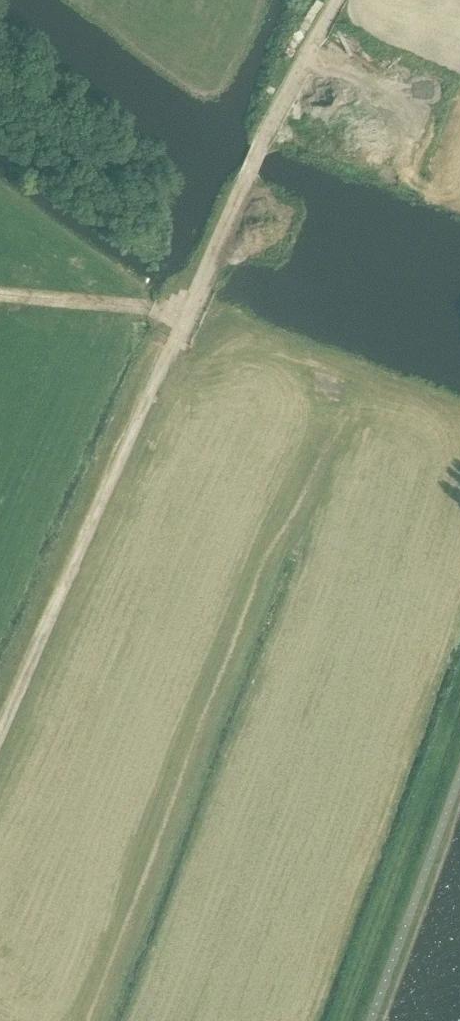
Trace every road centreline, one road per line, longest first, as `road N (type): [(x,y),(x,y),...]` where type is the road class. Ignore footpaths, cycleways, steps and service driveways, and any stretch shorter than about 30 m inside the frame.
road 1 (track): [(0,757),(262,136)]

